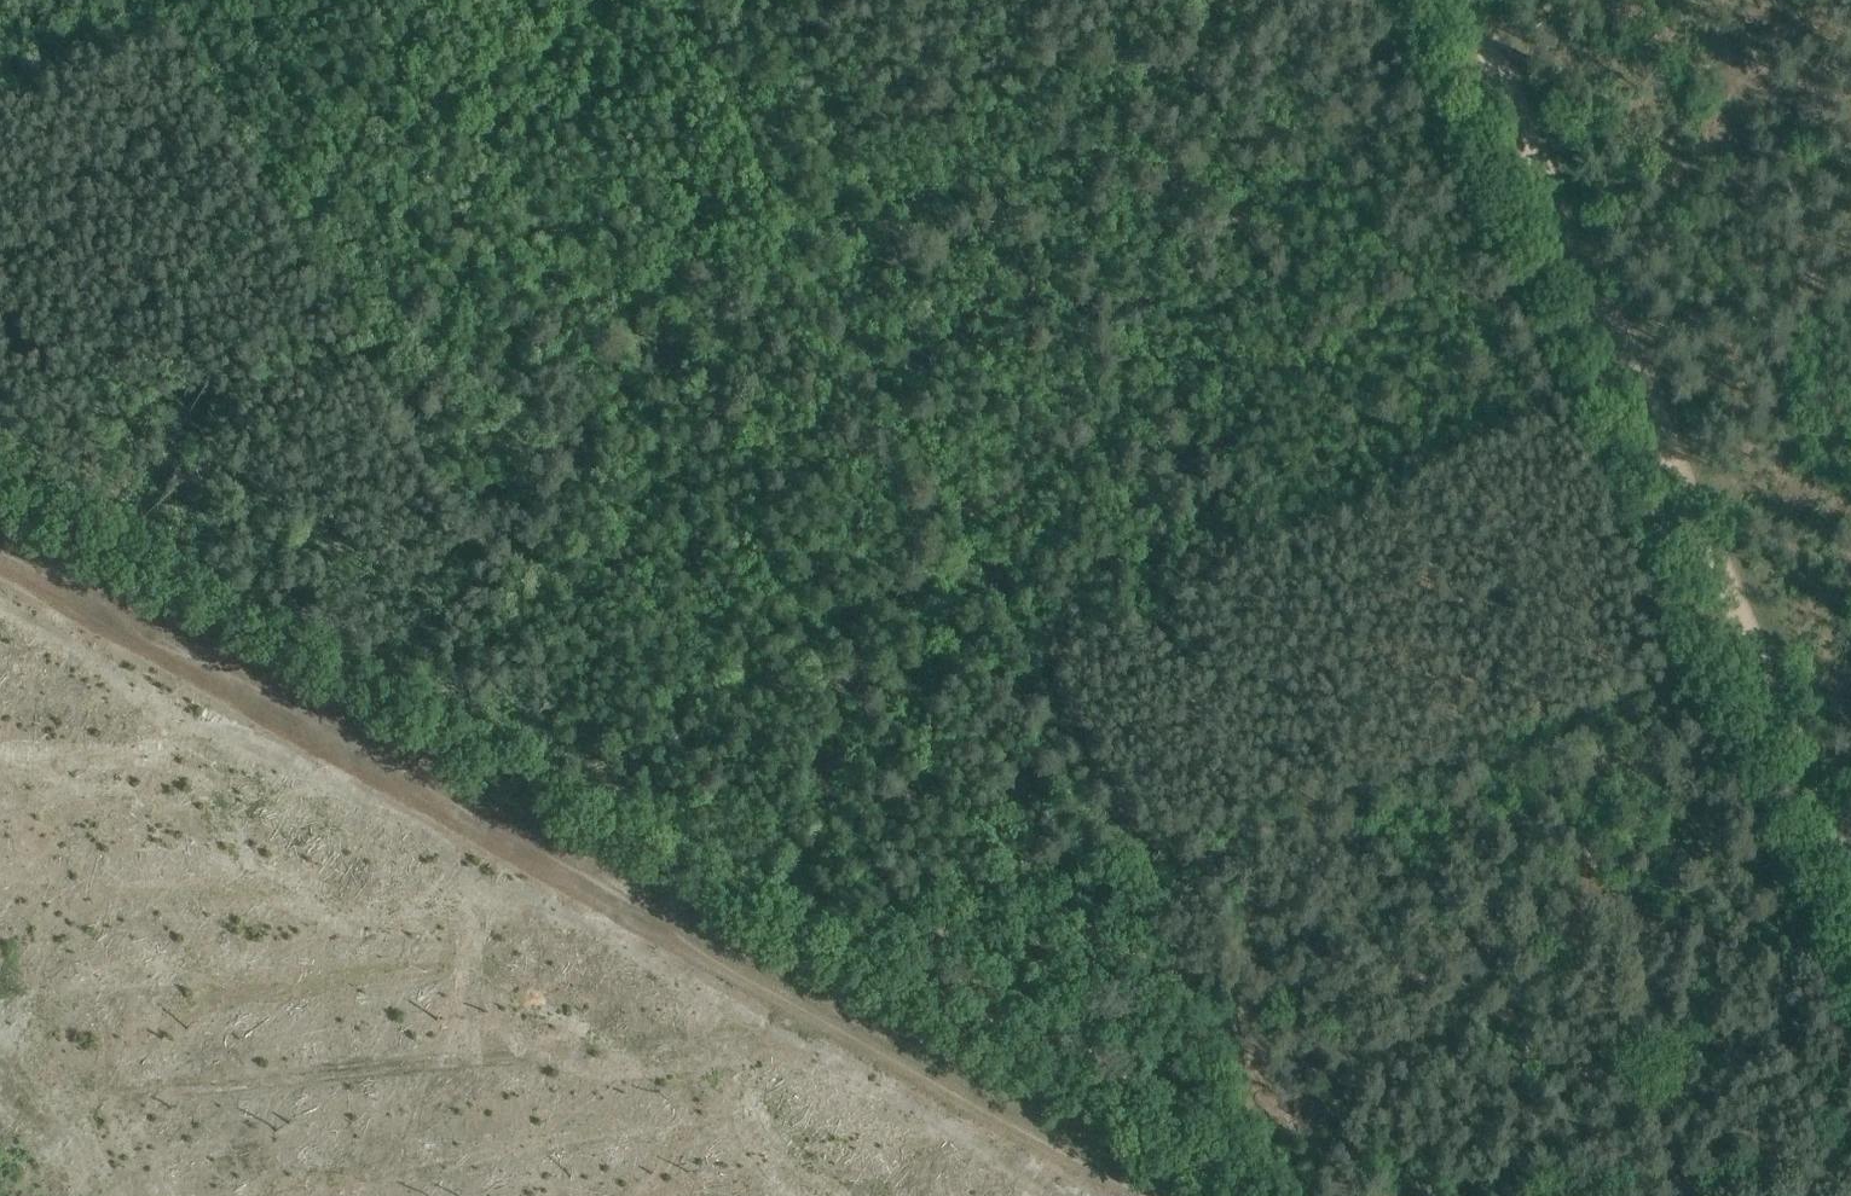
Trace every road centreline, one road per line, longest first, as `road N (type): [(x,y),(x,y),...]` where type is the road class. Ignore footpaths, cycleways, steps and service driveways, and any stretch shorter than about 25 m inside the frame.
road 1 (track): [(0,561),(513,844),(659,907),(682,933),(773,995),(1134,1195)]
road 2 (track): [(1850,852),(1472,0)]

